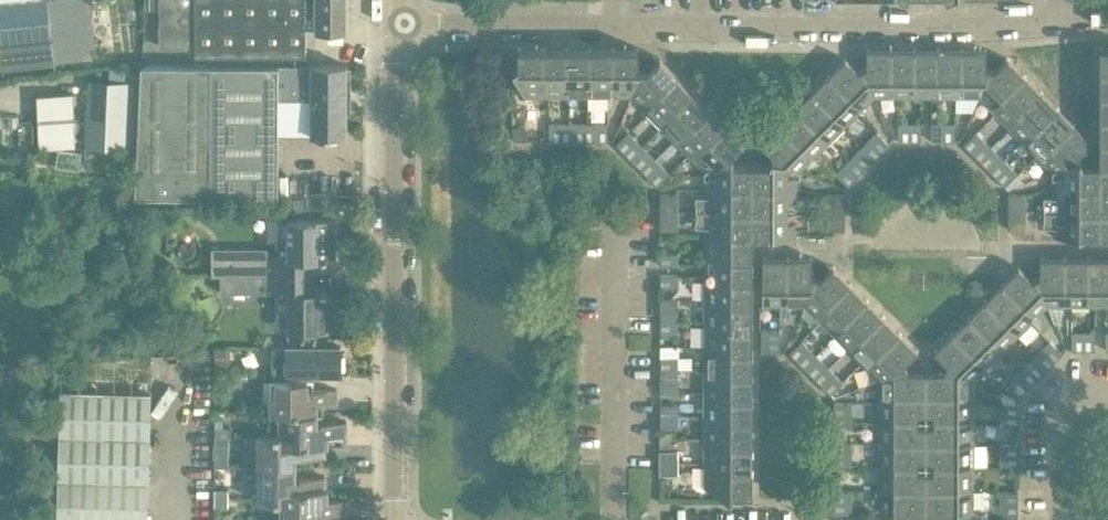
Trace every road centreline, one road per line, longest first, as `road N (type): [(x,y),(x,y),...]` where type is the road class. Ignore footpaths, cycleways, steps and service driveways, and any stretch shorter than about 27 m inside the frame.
road 1 (residential): [(395,22),(1107,23)]
road 2 (tertiary): [(395,519),(395,22)]

